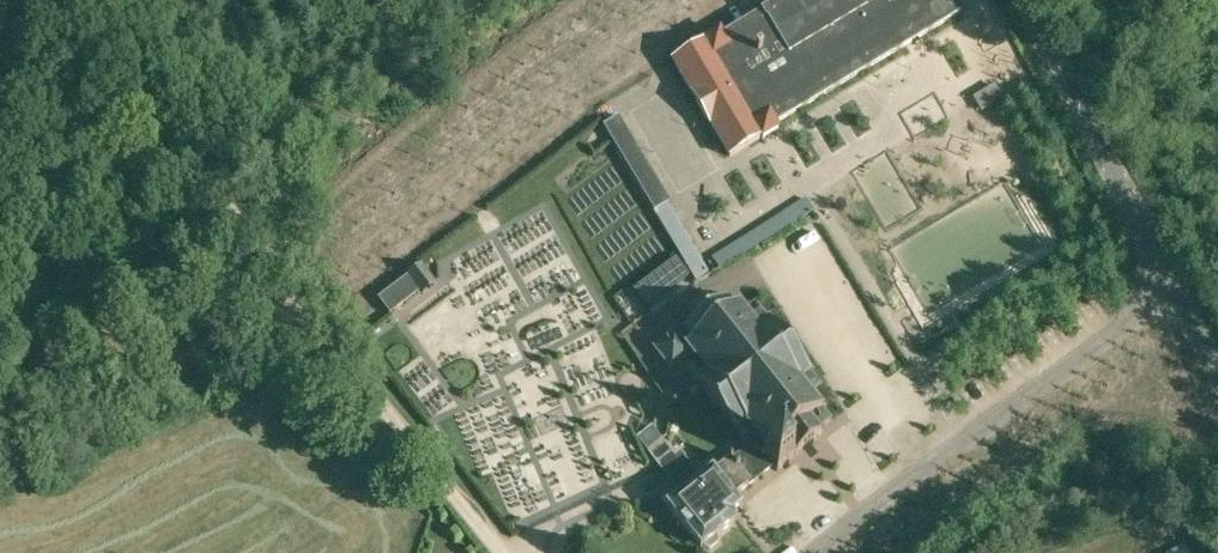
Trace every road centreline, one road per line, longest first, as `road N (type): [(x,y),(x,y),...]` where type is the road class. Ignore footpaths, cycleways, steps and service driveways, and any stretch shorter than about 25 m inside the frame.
road 1 (track): [(307,301),(675,0)]
road 2 (unclassified): [(804,552),(1174,289)]
road 3 (track): [(307,301),(74,0)]
road 4 (unclassified): [(1174,289),(1024,0)]
road 5 (track): [(501,552),(307,301)]

